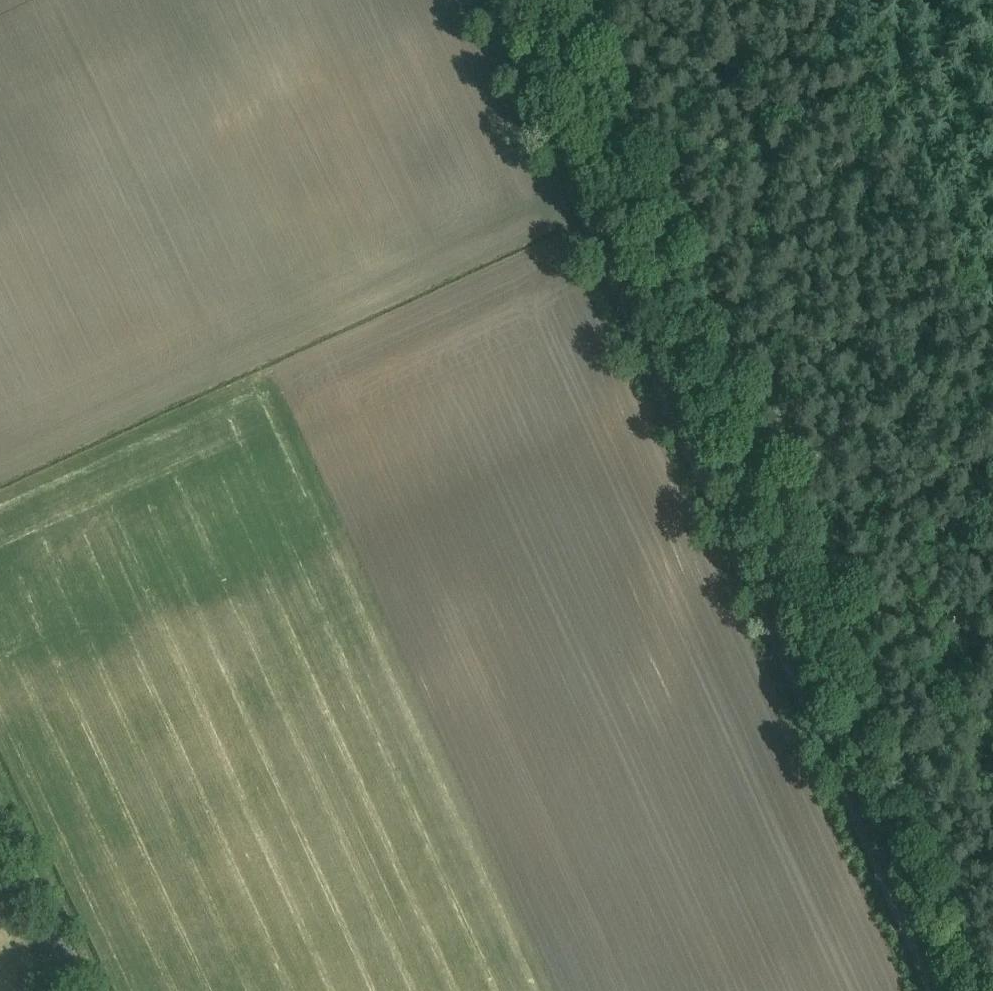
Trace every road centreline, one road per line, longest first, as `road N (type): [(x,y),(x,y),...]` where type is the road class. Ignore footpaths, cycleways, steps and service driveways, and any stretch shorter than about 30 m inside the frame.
road 1 (track): [(929,990),(490,0)]
road 2 (unclassified): [(83,990),(0,816)]

